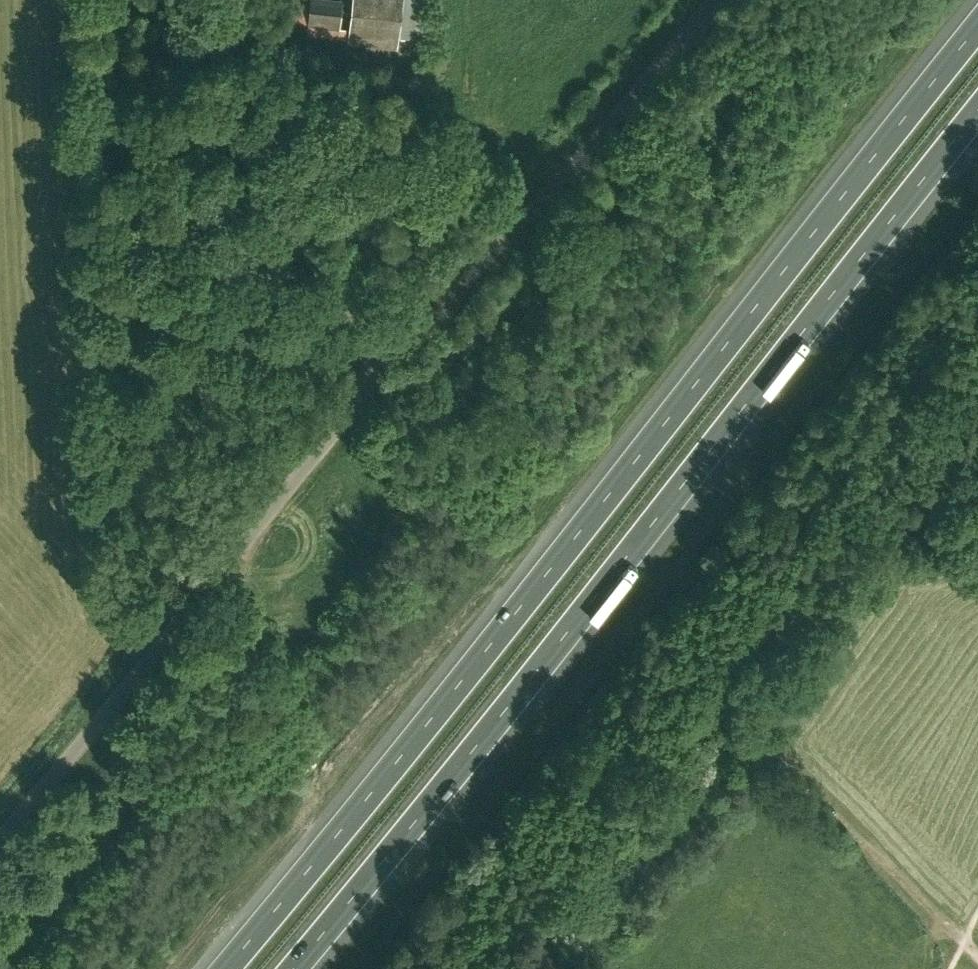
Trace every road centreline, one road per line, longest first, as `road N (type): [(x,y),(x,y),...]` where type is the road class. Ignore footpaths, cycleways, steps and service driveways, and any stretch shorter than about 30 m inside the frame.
road 1 (motorway): [(977,28),(222,968)]
road 2 (motorway): [(291,968),(977,115)]
road 3 (unclassified): [(0,834),(350,416),(384,342)]
road 4 (unclassified): [(384,342),(435,314),(713,0)]
road 5 (unclassified): [(384,342),(279,206),(244,115),(238,0)]

